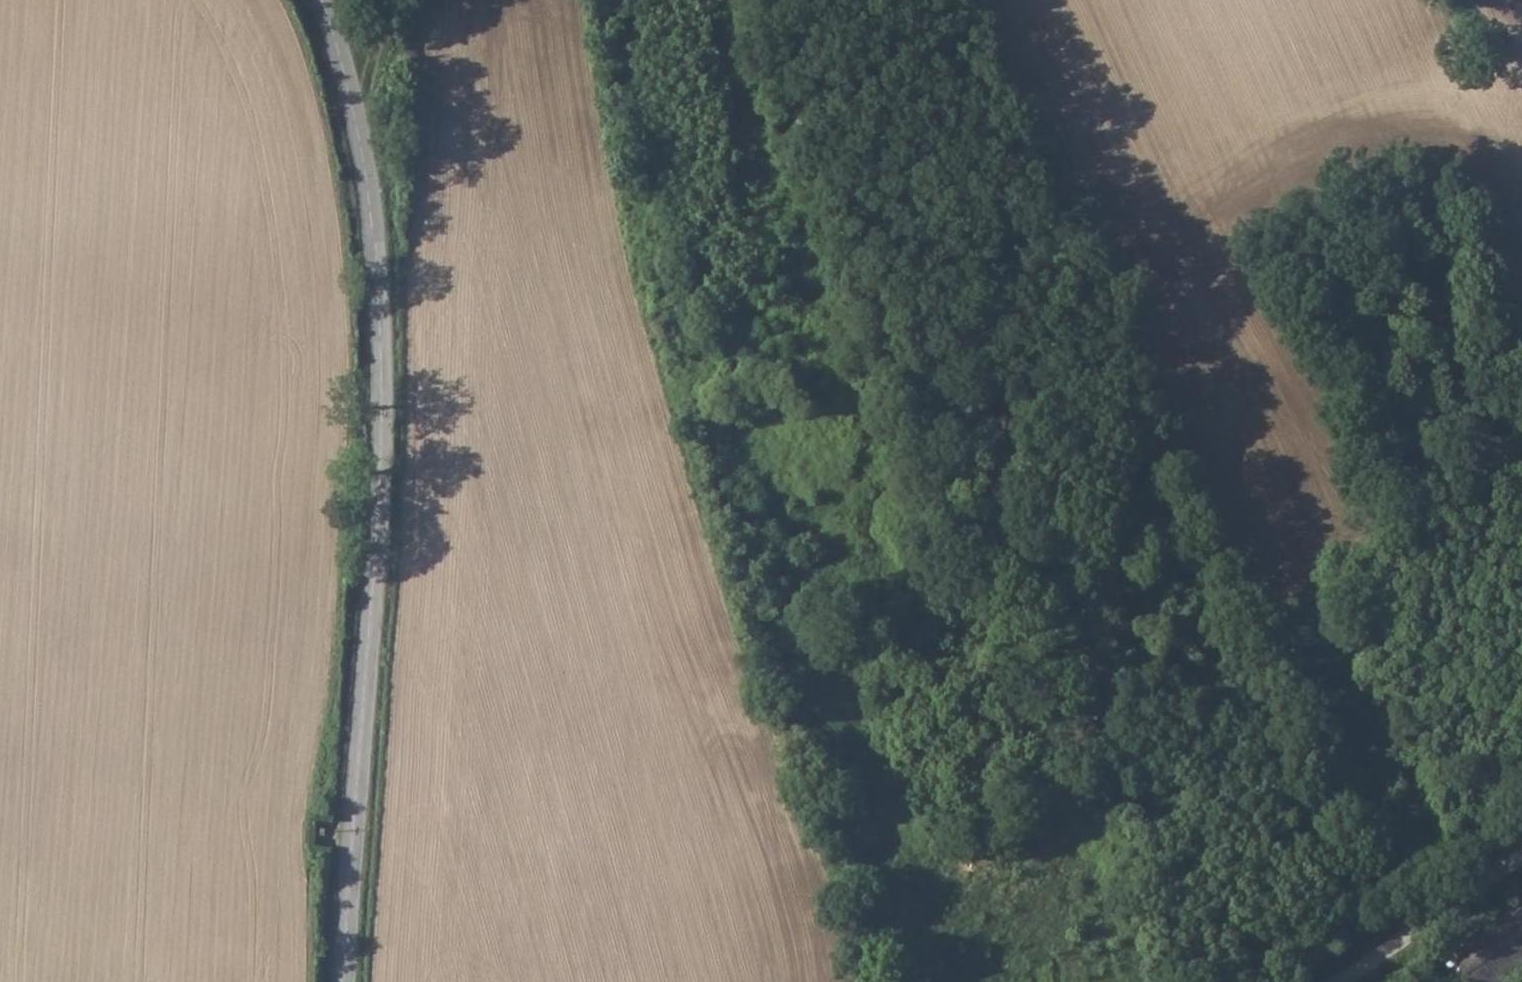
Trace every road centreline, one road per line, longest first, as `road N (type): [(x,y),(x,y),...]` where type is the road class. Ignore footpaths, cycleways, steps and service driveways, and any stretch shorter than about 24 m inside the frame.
road 1 (tertiary): [(322,0),(359,122),(376,230),(385,457),(346,981)]
road 2 (unclassified): [(1521,861),(1347,981)]

